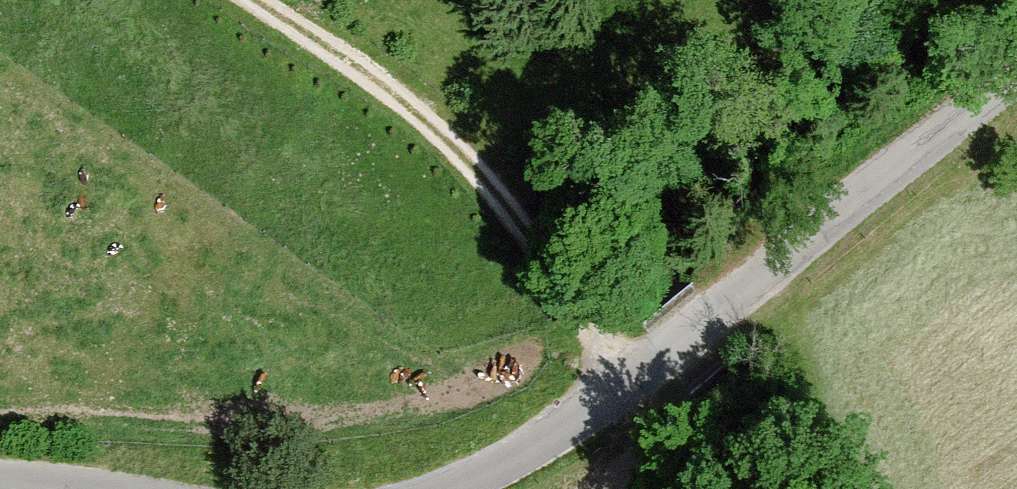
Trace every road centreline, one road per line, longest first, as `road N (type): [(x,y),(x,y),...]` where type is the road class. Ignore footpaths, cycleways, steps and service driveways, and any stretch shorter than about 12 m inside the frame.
road 1 (unclassified): [(445,488),(564,427),(1016,72)]
road 2 (track): [(260,0),(439,132),(639,366)]

